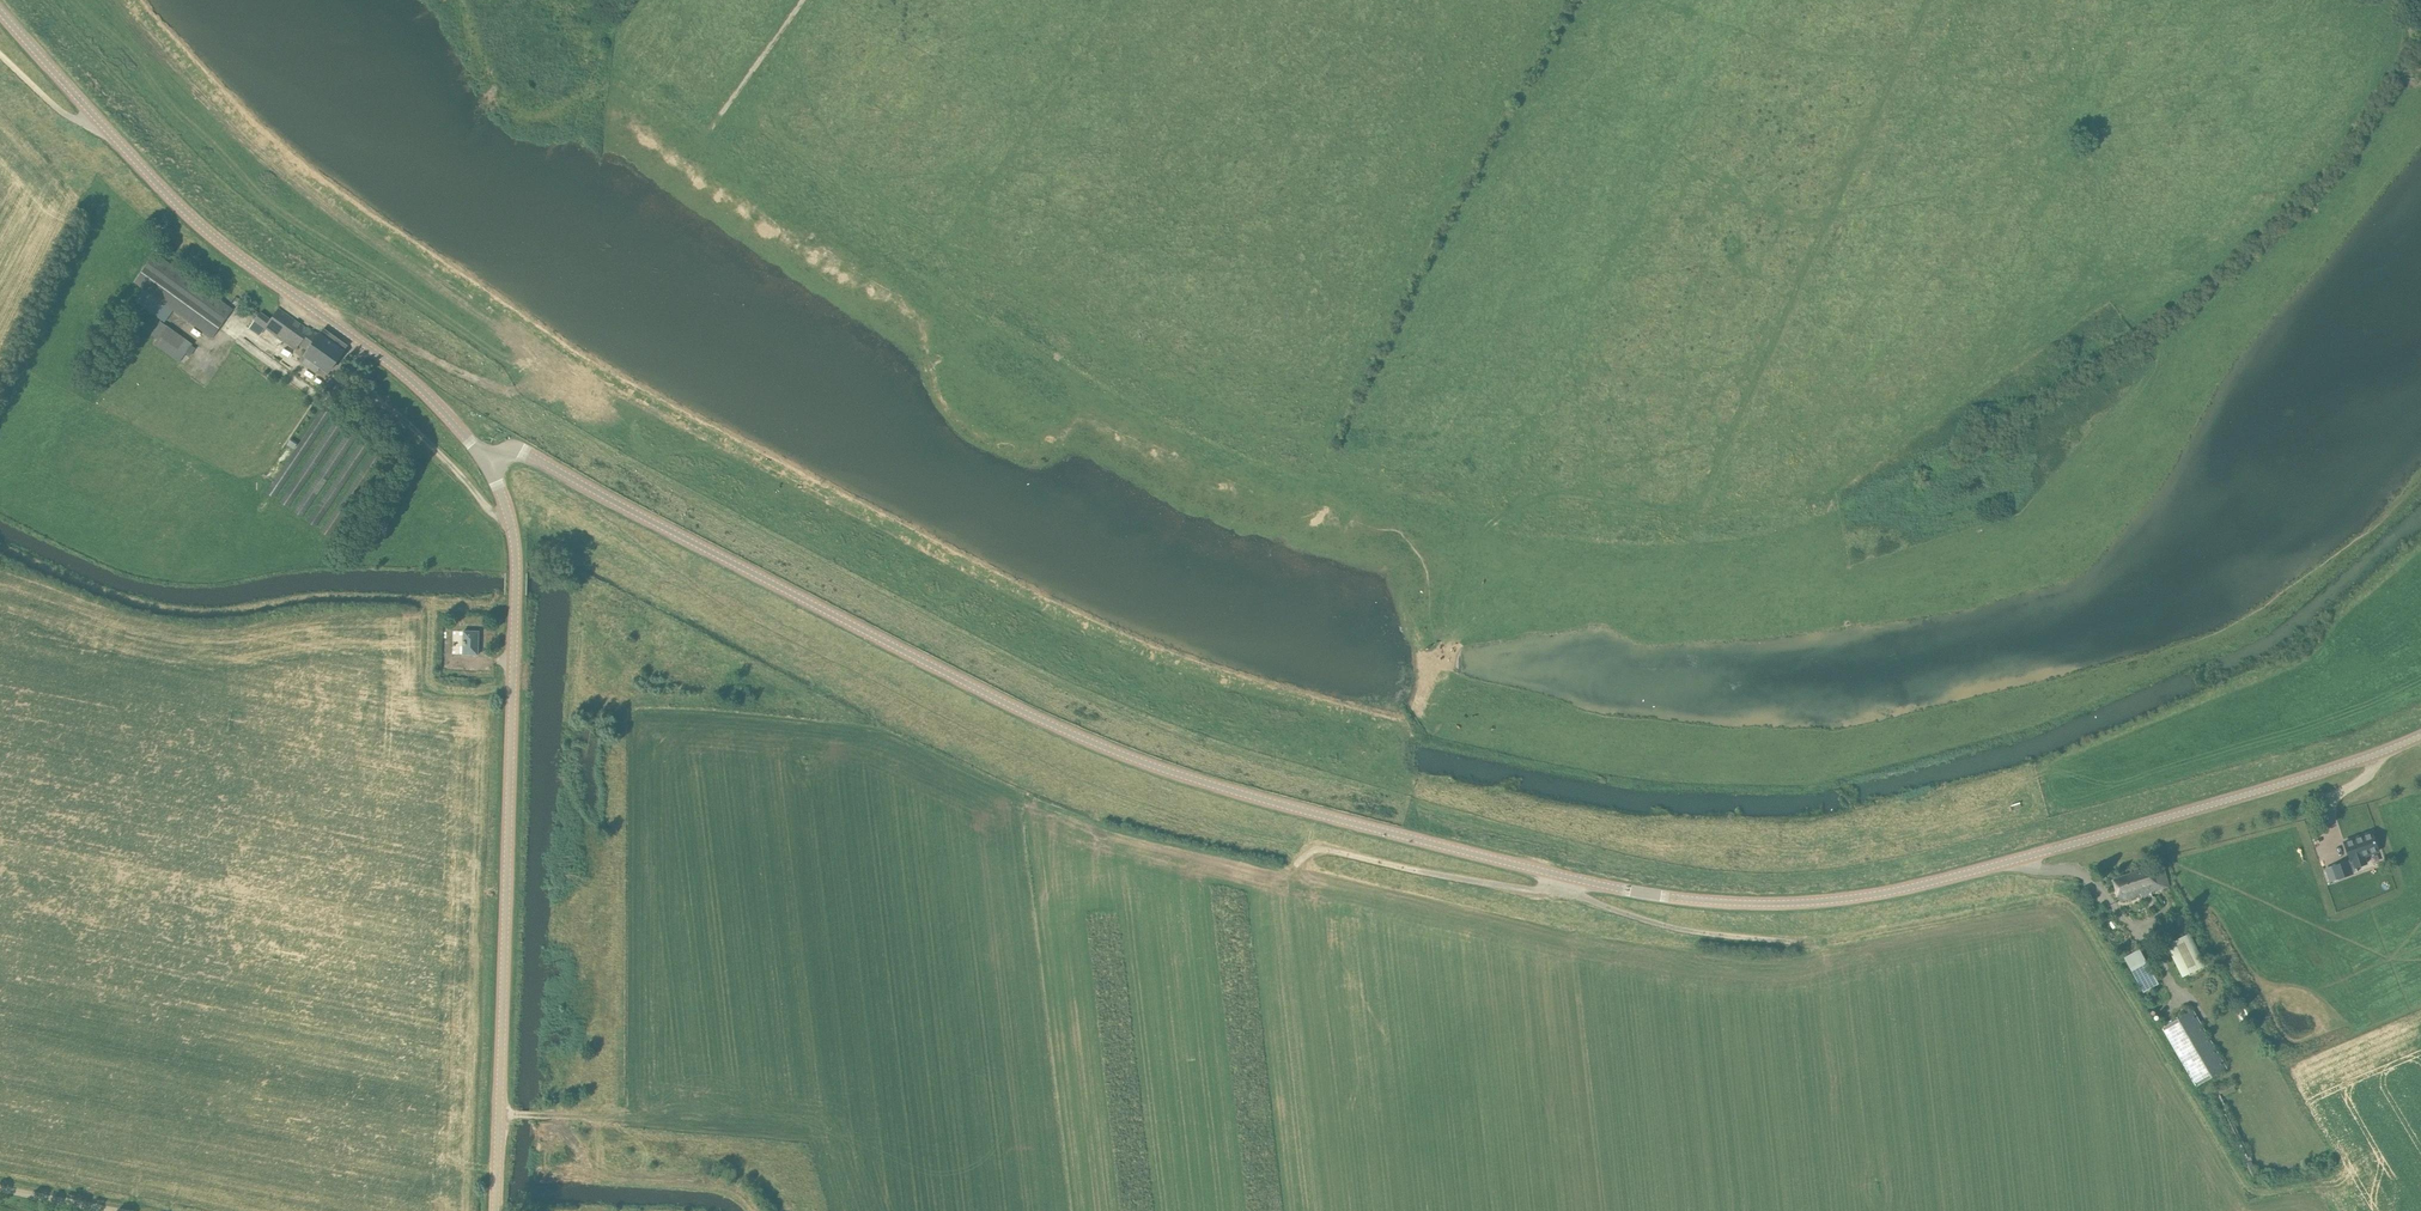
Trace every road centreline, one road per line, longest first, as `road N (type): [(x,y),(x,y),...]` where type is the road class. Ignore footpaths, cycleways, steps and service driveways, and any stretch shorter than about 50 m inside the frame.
road 1 (tertiary): [(490,465),(529,453),(993,696),(1162,769),(1383,831),(1684,898),(1876,894),(2212,804),(2420,735)]
road 2 (tertiary): [(495,1210),(516,559),(490,465)]
road 3 (tertiary): [(490,465),(406,375),(182,208),(0,11)]
road 4 (track): [(720,114),(803,0)]
road 5 (track): [(104,126),(61,112),(0,54)]

